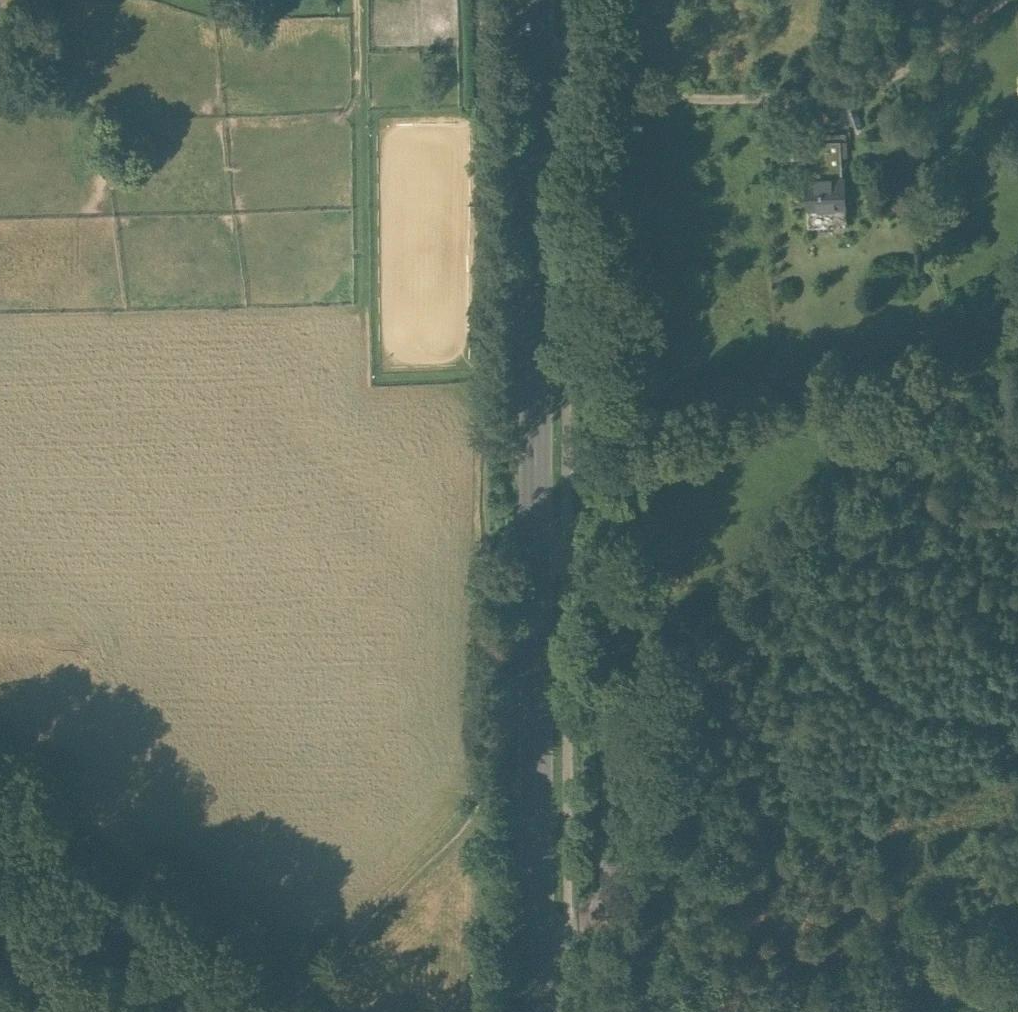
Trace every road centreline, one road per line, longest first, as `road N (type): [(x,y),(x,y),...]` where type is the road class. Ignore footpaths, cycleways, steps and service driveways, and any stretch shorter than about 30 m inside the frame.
road 1 (primary): [(541,1011),(537,0)]
road 2 (track): [(534,785),(505,784),(279,1011)]

